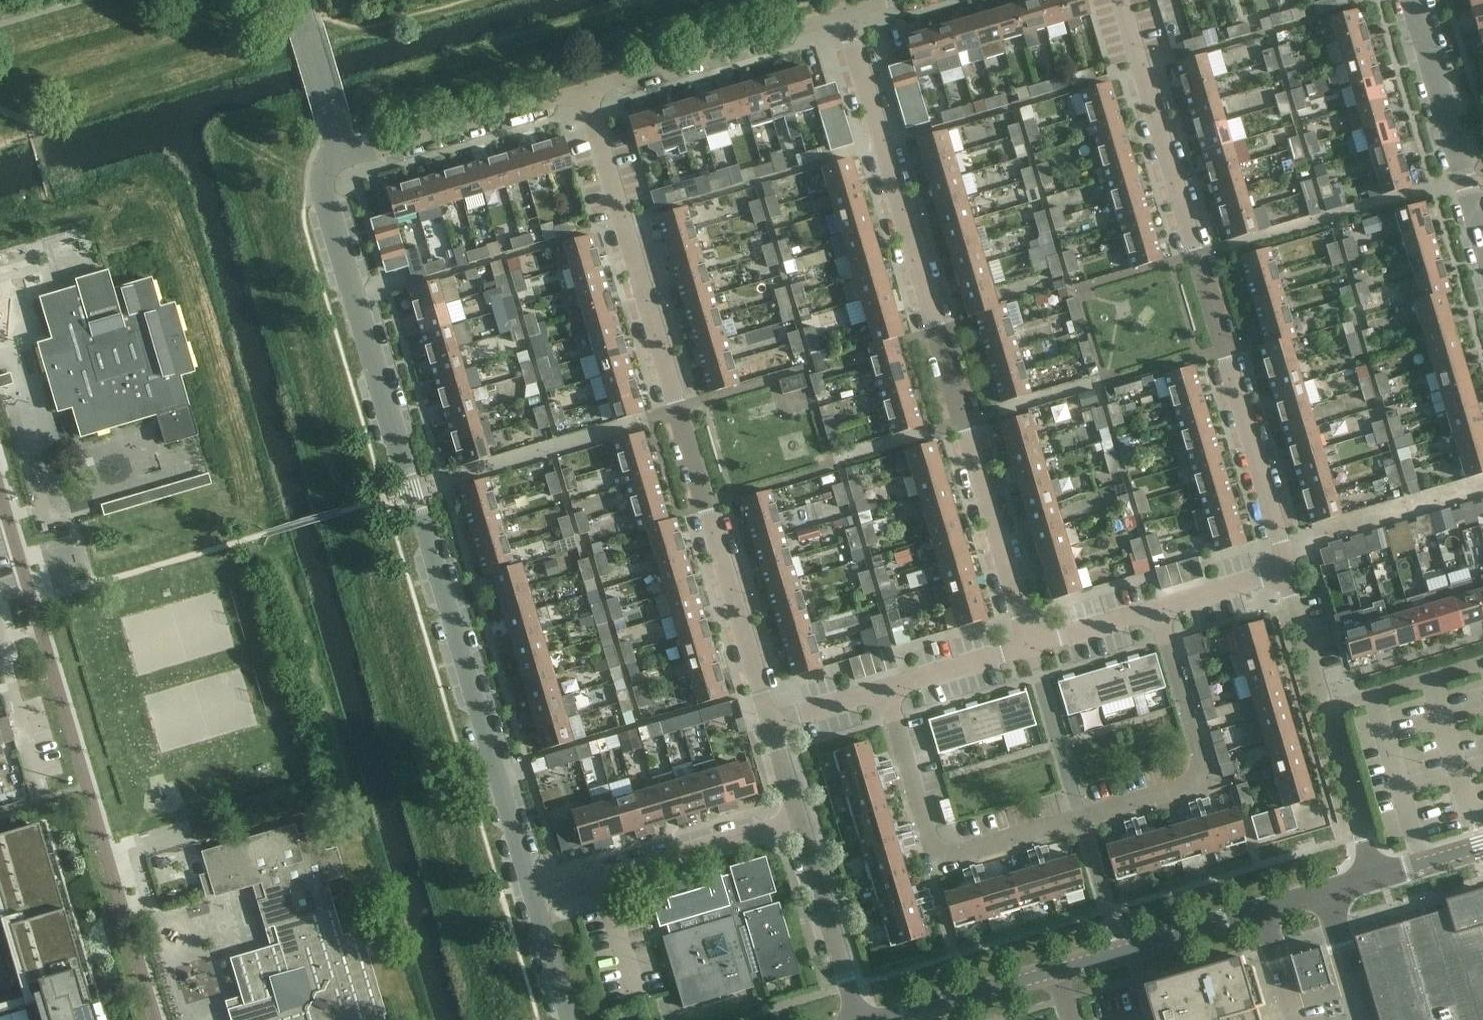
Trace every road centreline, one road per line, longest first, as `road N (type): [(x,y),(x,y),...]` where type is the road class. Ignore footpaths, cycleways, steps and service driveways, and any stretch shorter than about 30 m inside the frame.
road 1 (residential): [(535,899),(323,185),(339,157)]
road 2 (residential): [(769,727),(578,86)]
road 3 (residential): [(1032,647),(843,13)]
road 4 (residential): [(888,691),(927,840),(958,858),(1083,825),(1195,788),(1203,762),(1165,608)]
road 5 (residential): [(1282,545),(1120,0)]
road 6 (residential): [(1055,972),(1375,877)]
road 7 (residential): [(1375,877),(1283,572)]
road 8 (residential): [(578,86),(843,13)]
road 9 (residential): [(535,899),(795,816)]
road 10 (residential): [(339,157),(578,86)]
road 11 (residential): [(1482,232),(1414,0)]
road 12 (residential): [(858,1019),(795,816)]
road 13 (residential): [(1282,545),(1482,486)]
road 14 (residential): [(891,1019),(1055,972)]
road 15 (residential): [(339,157),(336,117),(299,0)]
road 16 (residential): [(888,691),(1032,647)]
road 17 (residential): [(1032,647),(1165,608)]
road 18 (residential): [(568,1019),(535,899)]
road 19 (residential): [(769,727),(888,691)]
road 20 (residential): [(1165,608),(1283,572)]

